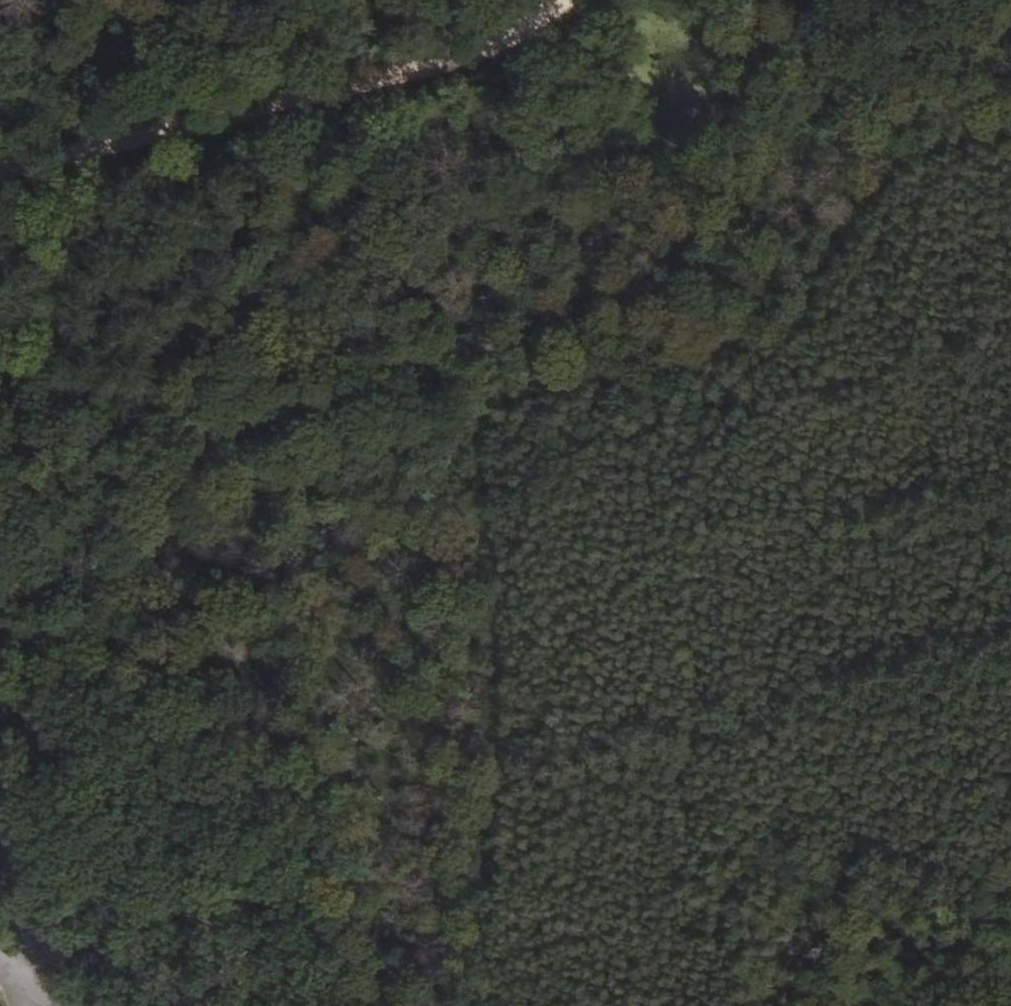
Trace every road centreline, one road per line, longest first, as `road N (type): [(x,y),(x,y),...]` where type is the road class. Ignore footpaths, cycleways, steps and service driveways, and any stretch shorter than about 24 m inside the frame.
road 1 (track): [(0,168),(482,49),(560,0)]
road 2 (track): [(55,1005),(37,994),(0,833)]

